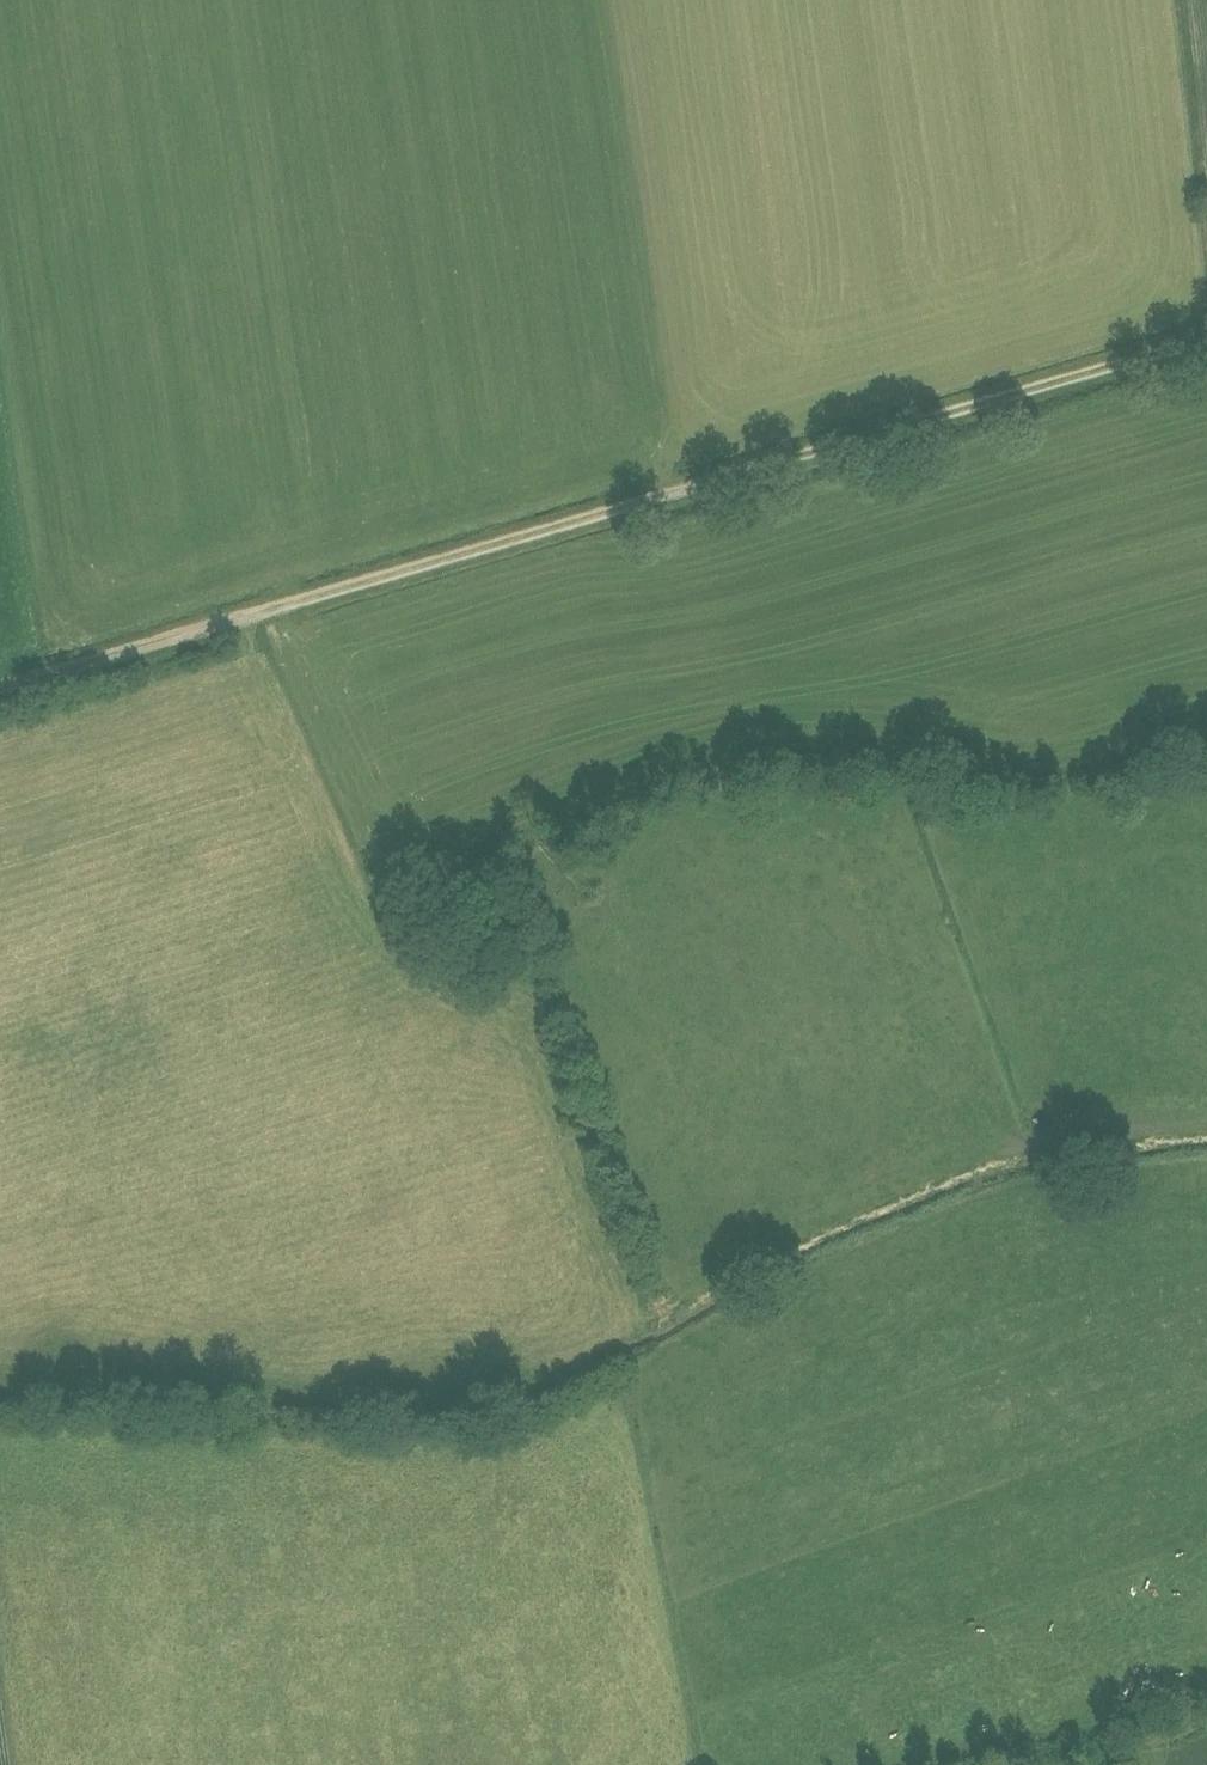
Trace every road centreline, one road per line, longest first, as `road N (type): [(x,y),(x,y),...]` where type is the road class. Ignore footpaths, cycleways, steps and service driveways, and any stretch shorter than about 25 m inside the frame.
road 1 (track): [(0,689),(1206,338)]

